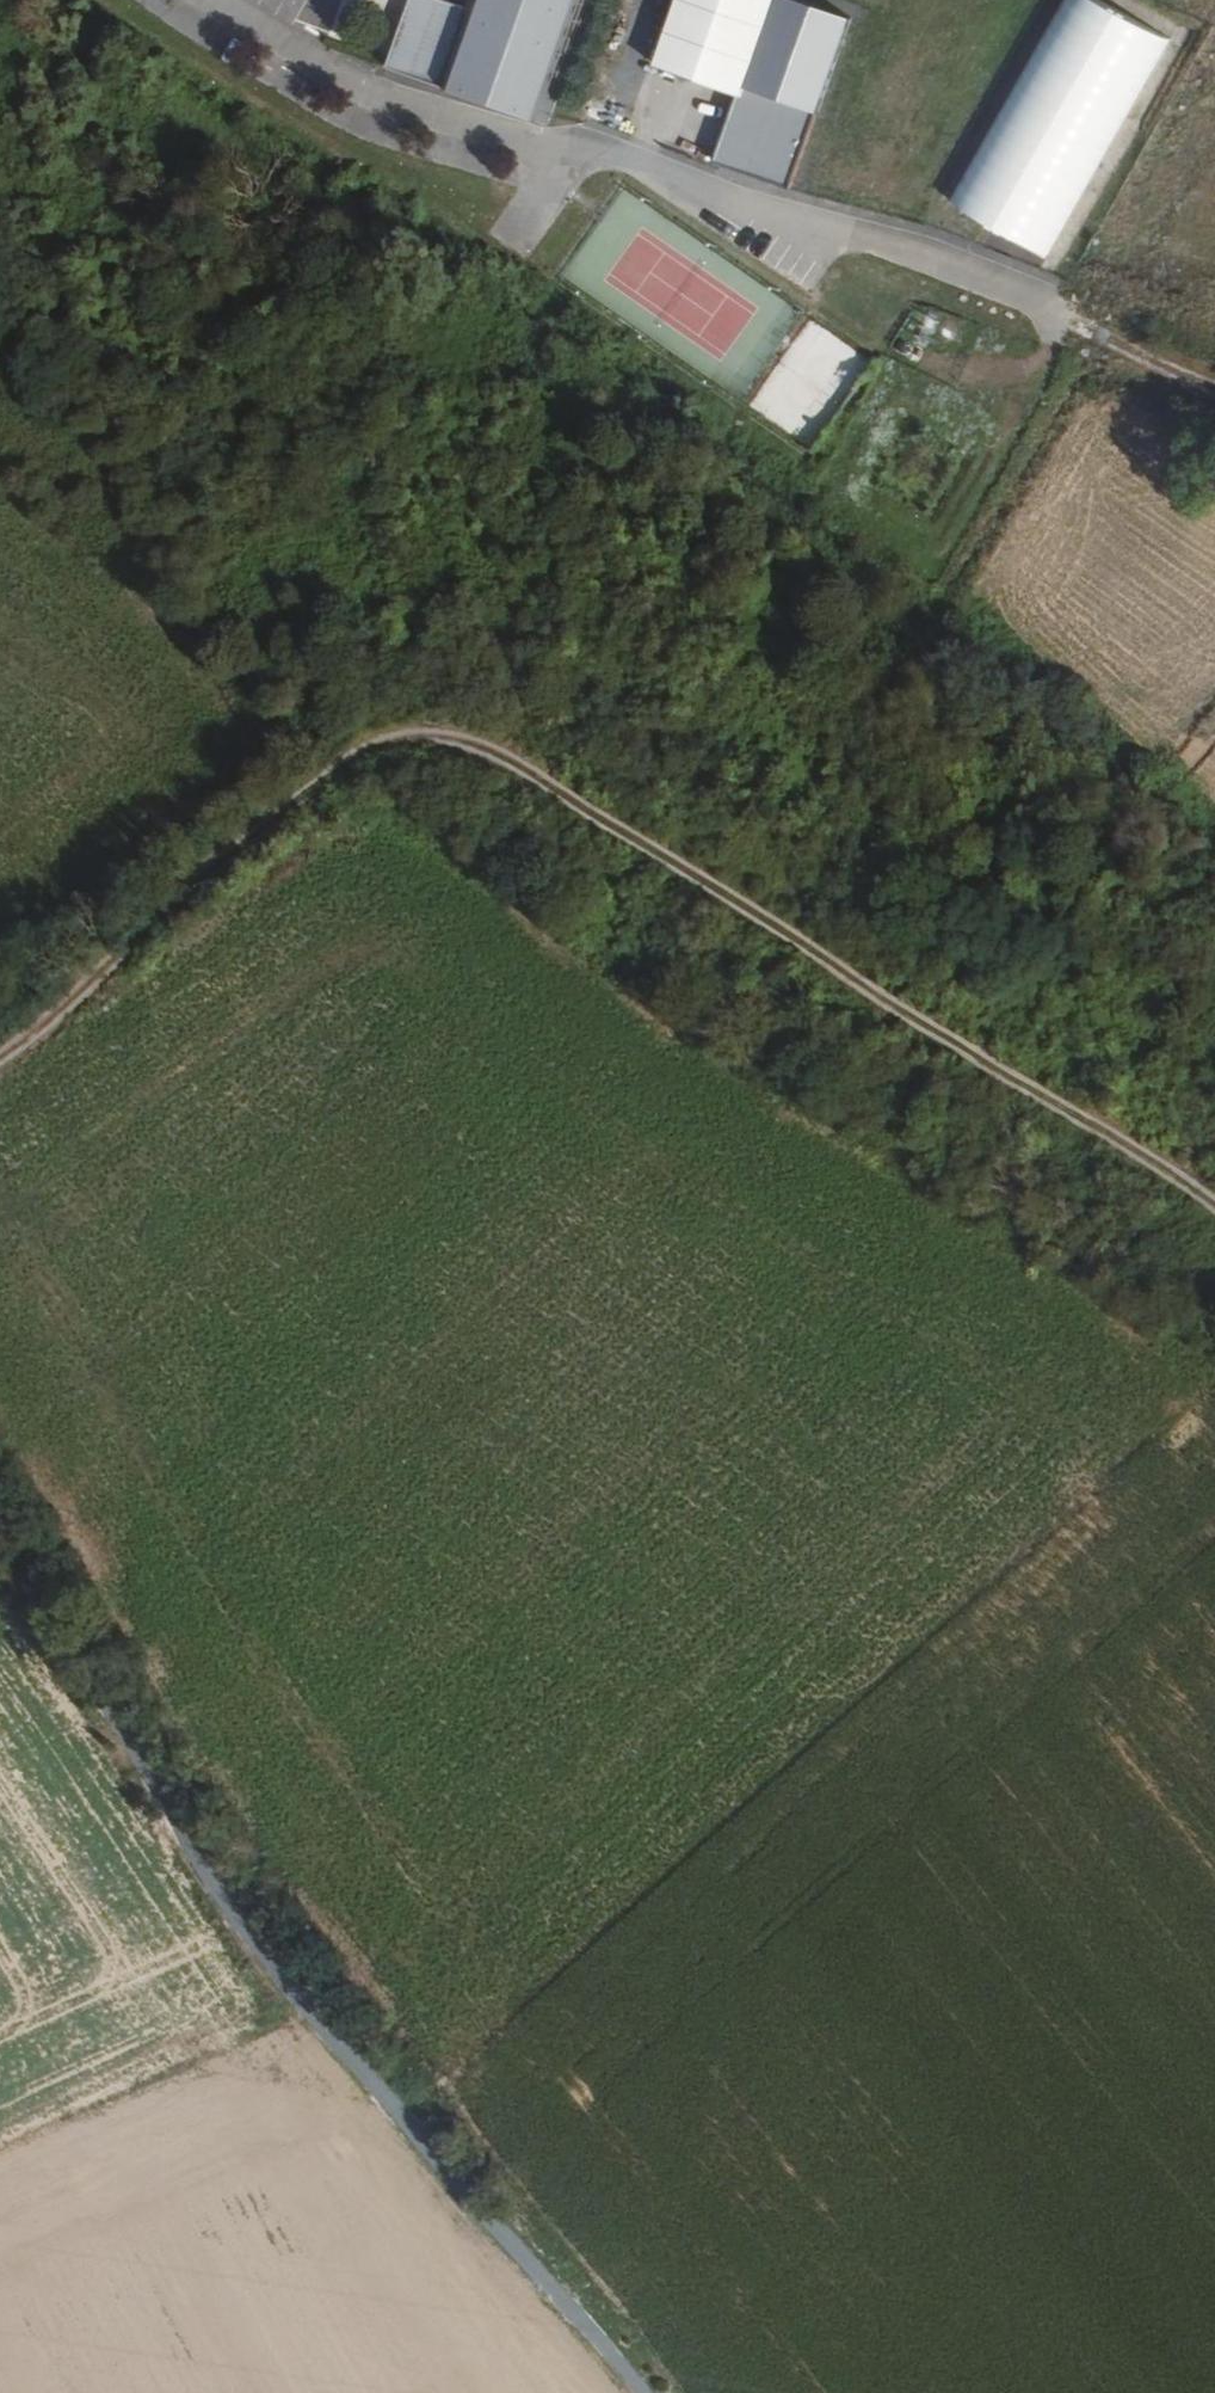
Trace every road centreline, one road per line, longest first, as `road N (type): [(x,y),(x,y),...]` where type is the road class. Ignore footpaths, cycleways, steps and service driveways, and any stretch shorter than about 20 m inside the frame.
road 1 (track): [(1214,1217),(966,1049),(515,772),(449,742),(382,748),(321,789),(0,1065)]
road 2 (track): [(0,1540),(353,2064),(623,2392)]

